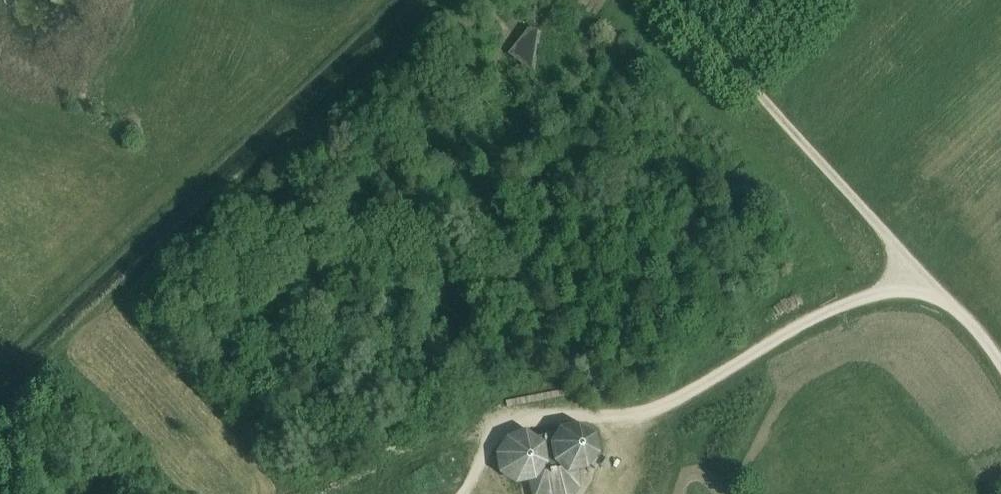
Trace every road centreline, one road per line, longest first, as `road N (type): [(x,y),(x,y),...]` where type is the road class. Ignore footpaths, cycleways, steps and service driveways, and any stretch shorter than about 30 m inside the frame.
road 1 (track): [(463,493),(483,425),(602,418),(690,391),(862,297),(932,281)]

